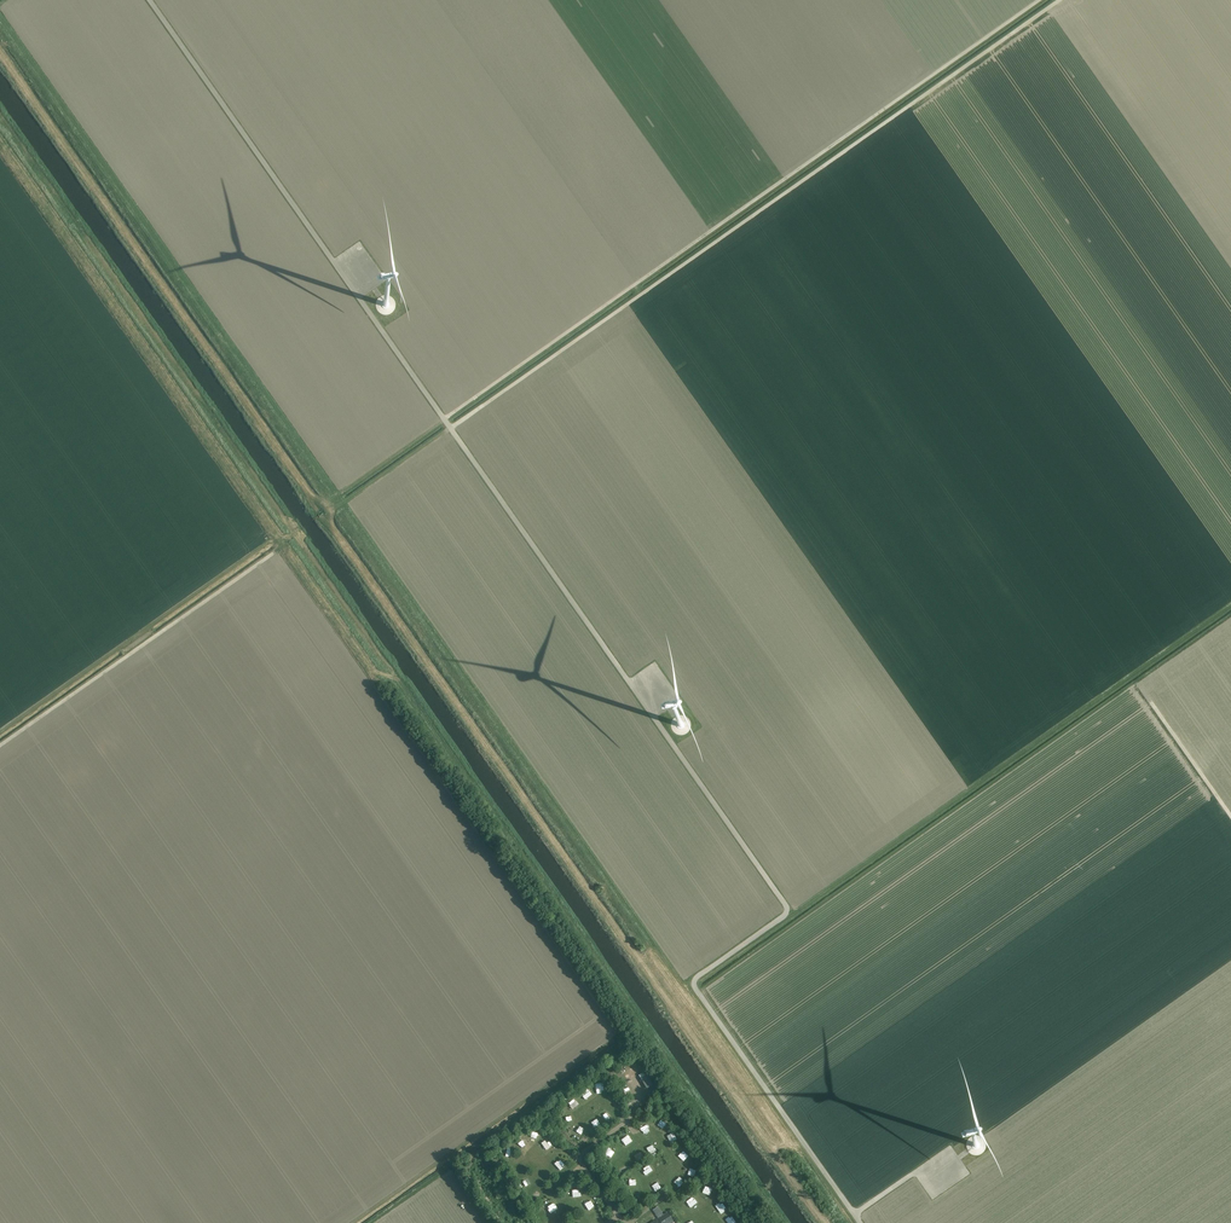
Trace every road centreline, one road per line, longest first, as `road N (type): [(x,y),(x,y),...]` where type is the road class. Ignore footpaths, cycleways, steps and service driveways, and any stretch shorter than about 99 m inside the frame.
road 1 (track): [(0,113),(783,1222)]

